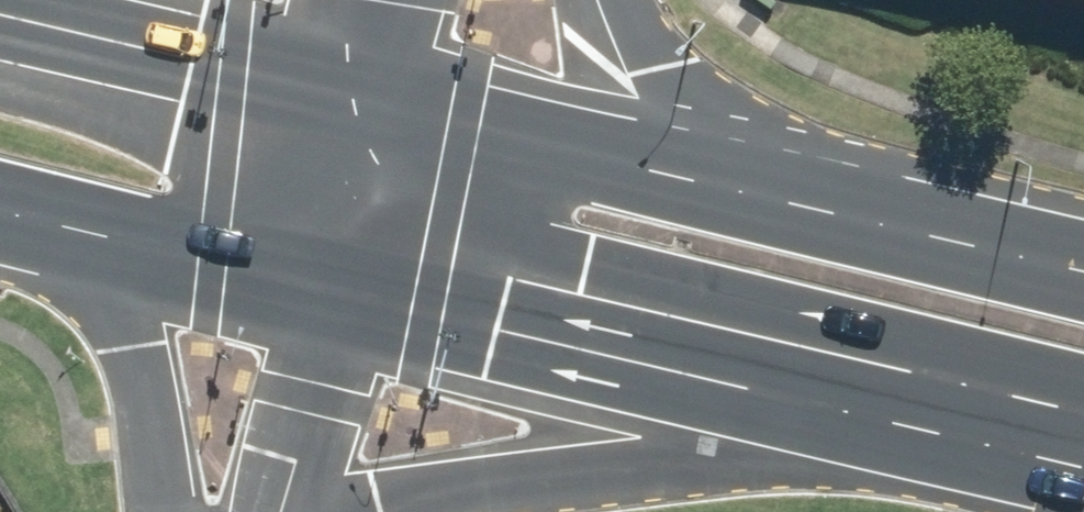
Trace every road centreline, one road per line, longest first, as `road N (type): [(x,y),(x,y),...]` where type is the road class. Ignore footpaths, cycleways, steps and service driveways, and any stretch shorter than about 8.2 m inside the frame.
road 1 (secondary): [(422,109),(971,243)]
road 2 (secondary): [(860,404),(333,292)]
road 3 (secondary): [(860,404),(445,495),(413,511)]
road 4 (secondary): [(620,0),(658,66),(711,116),(971,243)]
road 5 (secondary): [(195,511),(133,346),(23,215)]
road 6 (secondary): [(0,17),(320,90)]
road 7 (secondary): [(333,292),(23,215)]
road 8 (secondary): [(1083,458),(860,404)]
road 9 (unclassified): [(422,109),(333,292)]
road 10 (unclassified): [(333,292),(320,90)]

